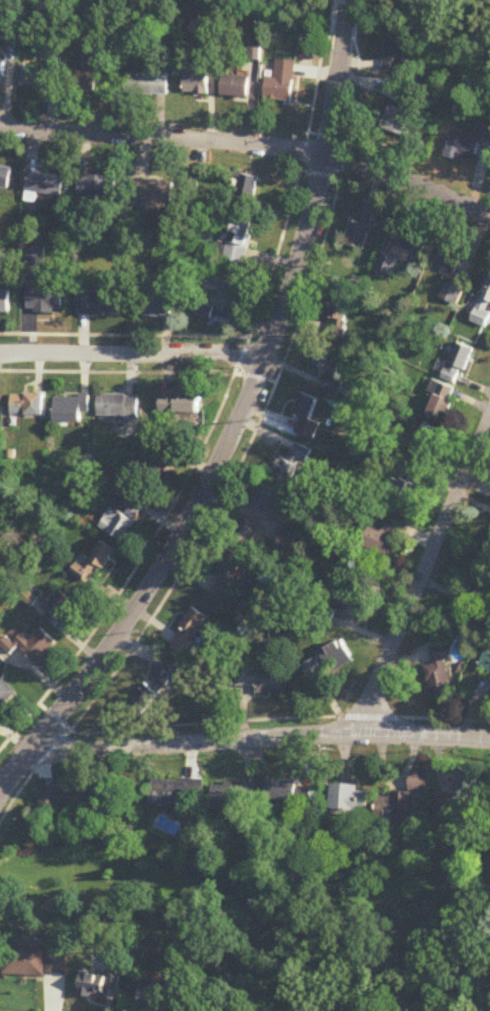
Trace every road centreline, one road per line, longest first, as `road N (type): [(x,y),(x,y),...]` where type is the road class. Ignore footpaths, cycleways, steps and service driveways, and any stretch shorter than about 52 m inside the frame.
road 1 (residential): [(0,792),(148,591),(207,489),(304,241),(353,0)]
road 2 (residential): [(0,122),(326,157),(489,218)]
road 3 (residential): [(35,750),(350,734),(489,739)]
road 4 (residential): [(350,734),(489,423)]
road 5 (residential): [(0,351),(263,360)]

